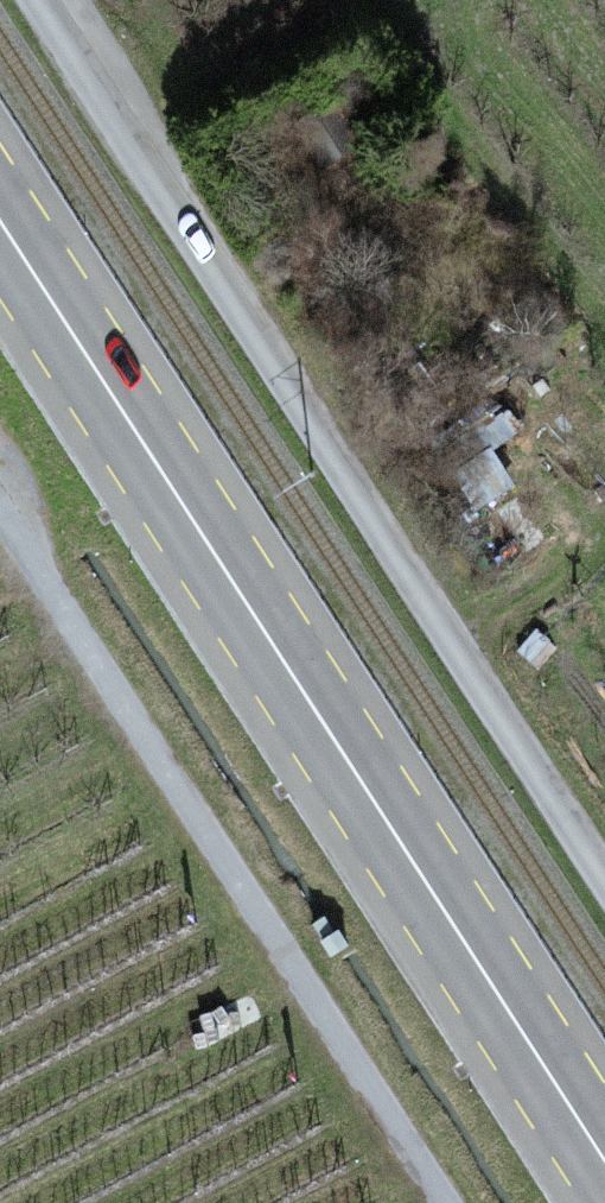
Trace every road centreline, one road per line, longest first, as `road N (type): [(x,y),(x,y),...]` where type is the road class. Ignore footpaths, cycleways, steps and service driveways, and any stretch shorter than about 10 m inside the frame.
road 1 (primary): [(0,216),(604,1158)]
road 2 (unclassified): [(604,871),(44,0)]
road 3 (unclassified): [(448,1202),(0,507)]

